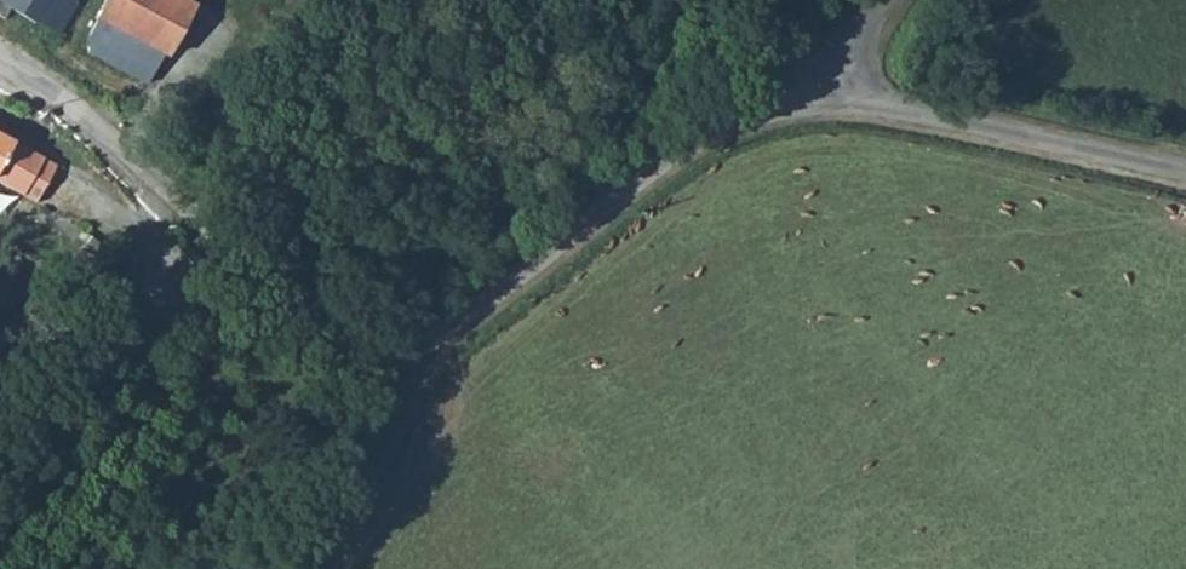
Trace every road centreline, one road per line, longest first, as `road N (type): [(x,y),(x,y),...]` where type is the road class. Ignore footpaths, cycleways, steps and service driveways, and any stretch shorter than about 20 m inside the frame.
road 1 (unclassified): [(803,108),(724,128),(468,318),(405,351),(333,311),(42,94),(0,72)]
road 2 (unclassified): [(1185,180),(929,117),(803,108)]
road 3 (track): [(405,351),(410,404),(304,568)]
road 4 (unclassified): [(803,108),(898,0)]

